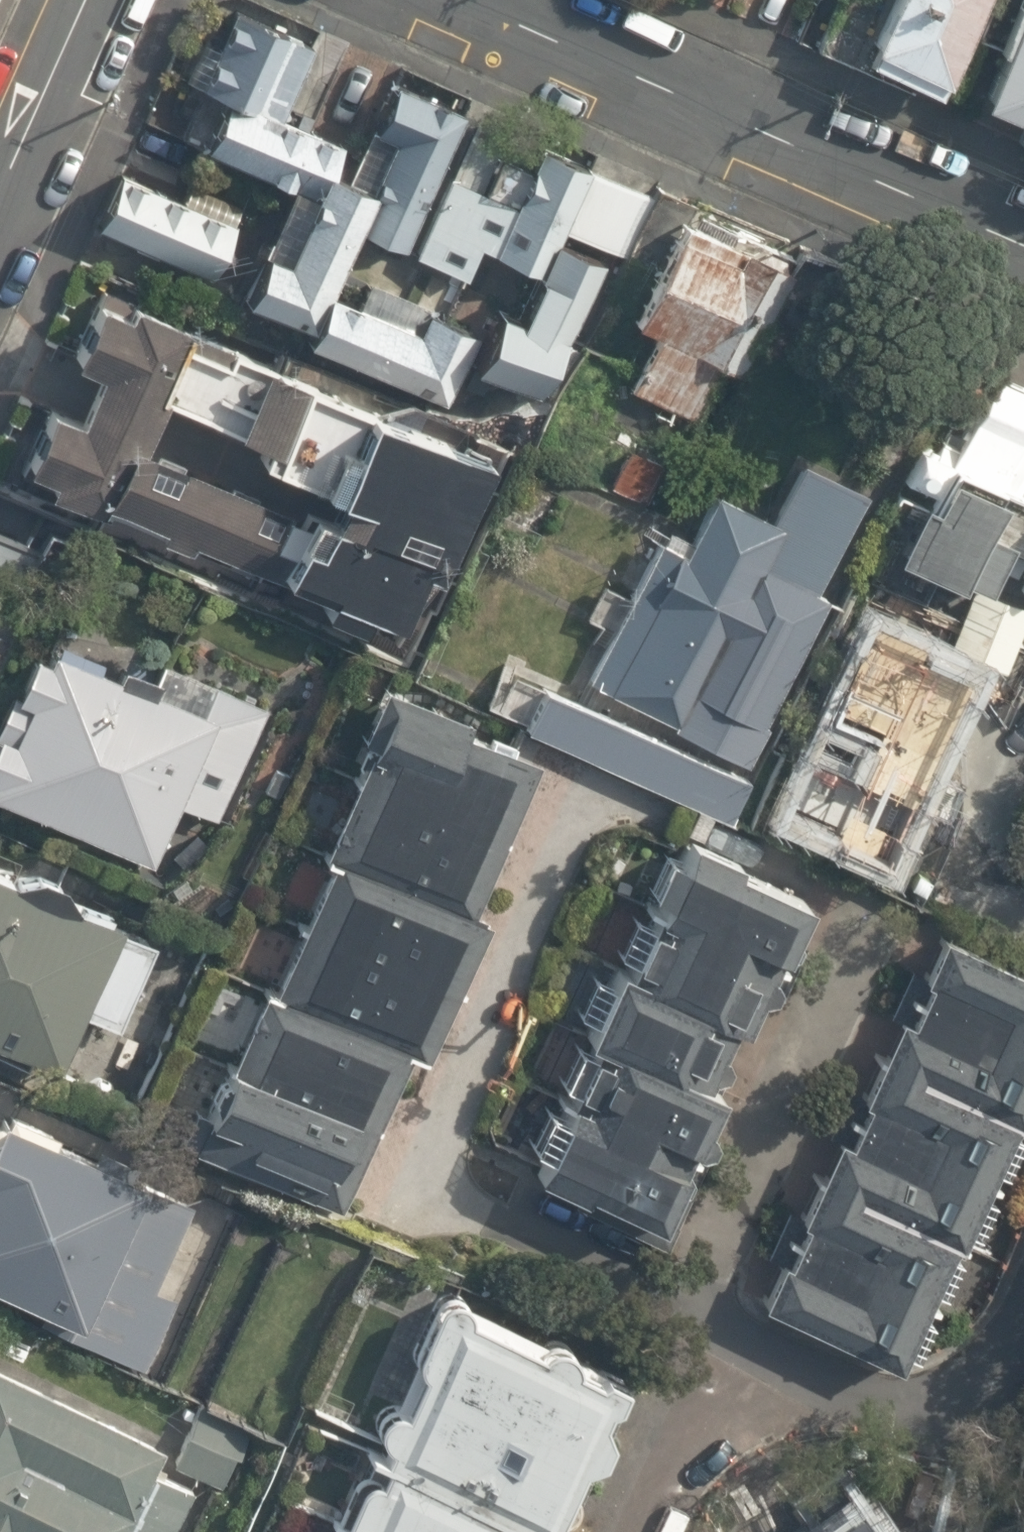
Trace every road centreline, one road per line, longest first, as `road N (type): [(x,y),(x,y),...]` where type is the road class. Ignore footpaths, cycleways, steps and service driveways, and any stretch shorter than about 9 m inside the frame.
road 1 (residential): [(448,0),(1023,250)]
road 2 (residential): [(0,183),(79,0)]

